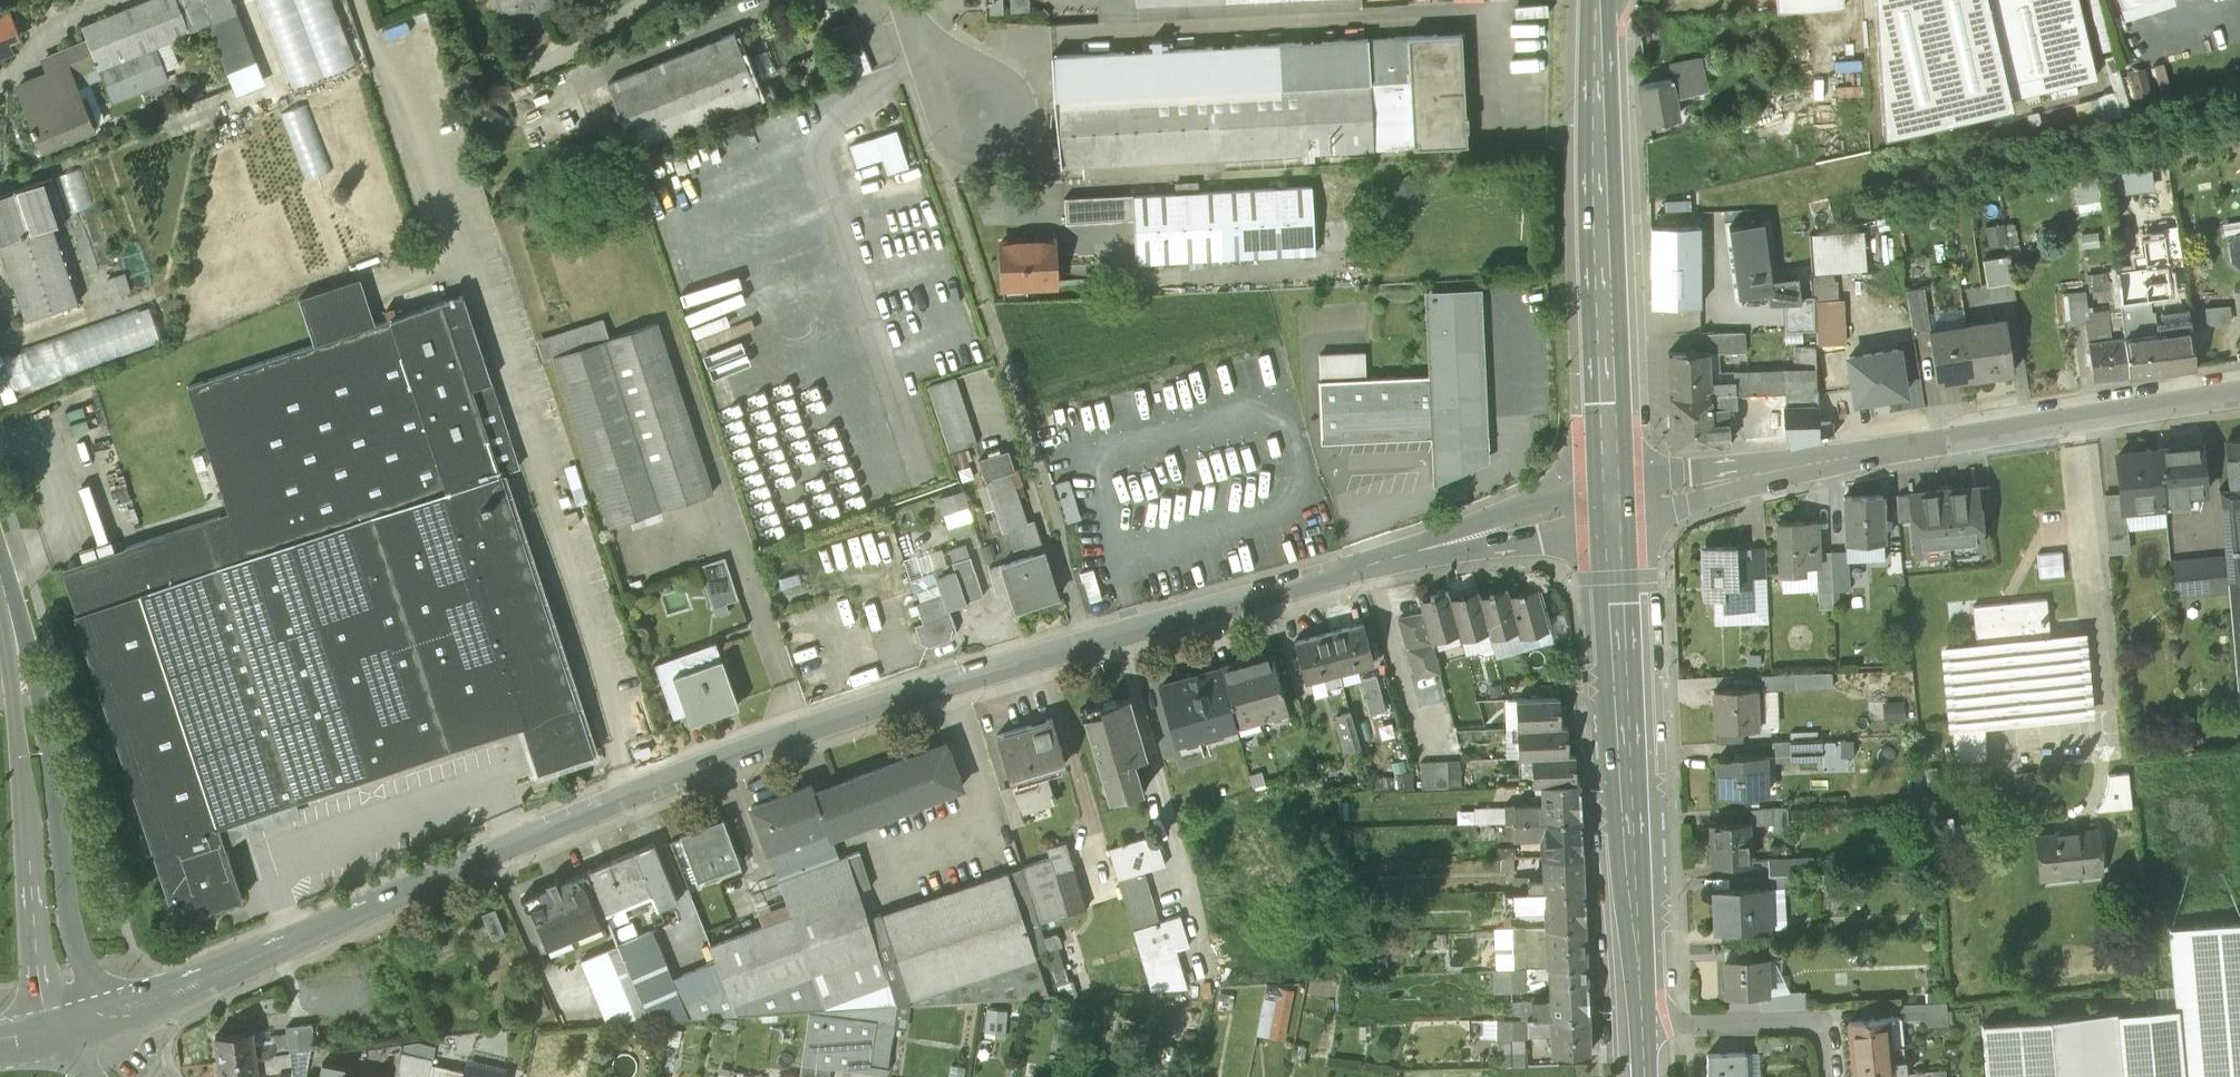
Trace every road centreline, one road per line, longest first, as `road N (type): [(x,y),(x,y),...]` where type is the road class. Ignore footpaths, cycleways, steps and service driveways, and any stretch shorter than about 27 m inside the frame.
road 1 (tertiary): [(68,1031),(688,771),(882,702),(1611,502)]
road 2 (residential): [(1611,502),(2239,395)]
road 3 (secondary): [(1647,1076),(1611,502)]
road 4 (secondary): [(1611,502),(1596,24)]
road 5 (unclassified): [(68,1031),(67,975),(0,573)]
road 6 (unclassified): [(954,84),(941,117),(952,141),(978,154),(1009,145),(1022,123),(1018,92),(989,73),(962,77)]

